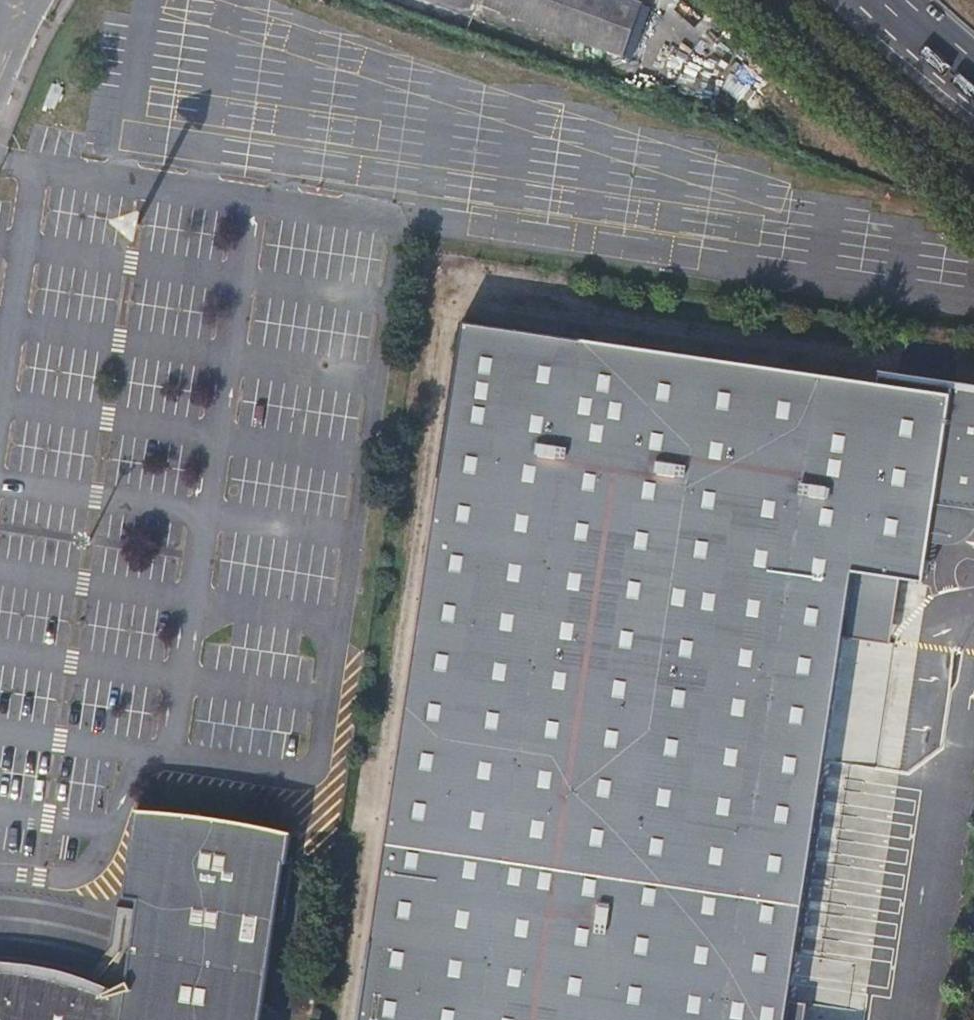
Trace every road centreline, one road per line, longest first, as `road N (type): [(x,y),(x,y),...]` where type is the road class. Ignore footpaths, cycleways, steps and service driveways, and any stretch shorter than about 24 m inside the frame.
road 1 (unclassified): [(761,0),(850,86),(973,175)]

